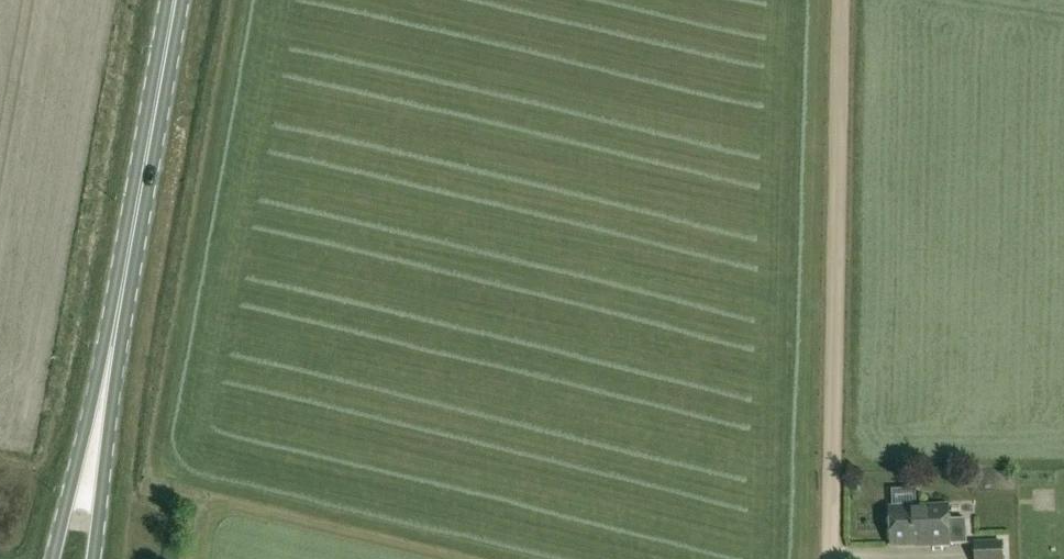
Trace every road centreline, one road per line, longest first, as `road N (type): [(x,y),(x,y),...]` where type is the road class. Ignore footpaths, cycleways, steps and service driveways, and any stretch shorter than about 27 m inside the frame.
road 1 (unclassified): [(831,558),(841,0)]
road 2 (tertiary): [(106,376),(174,0)]
road 3 (tertiary): [(106,376),(54,558)]
road 4 (tertiary): [(94,558),(106,376)]

